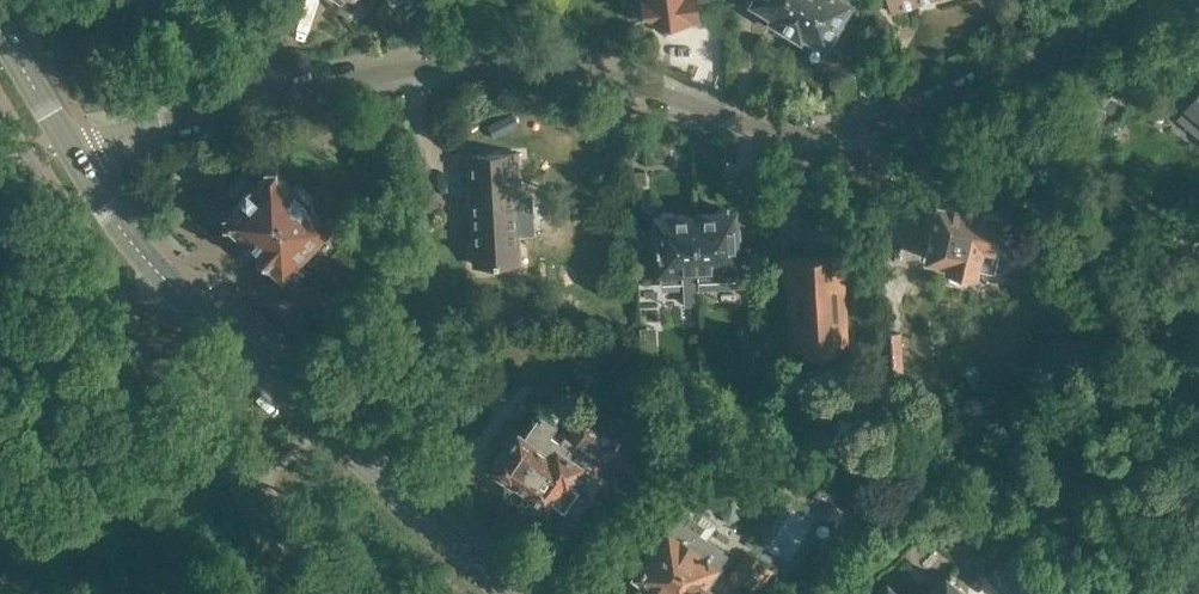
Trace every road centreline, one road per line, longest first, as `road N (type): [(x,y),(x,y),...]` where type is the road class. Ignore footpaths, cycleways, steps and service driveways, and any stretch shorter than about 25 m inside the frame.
road 1 (residential): [(76,155),(162,120),(442,67),(524,72),(745,127),(827,135),(917,118),(1024,67),(1115,0)]
road 2 (tertiary): [(518,593),(149,266),(76,155)]
road 3 (tertiary): [(76,155),(0,24)]

